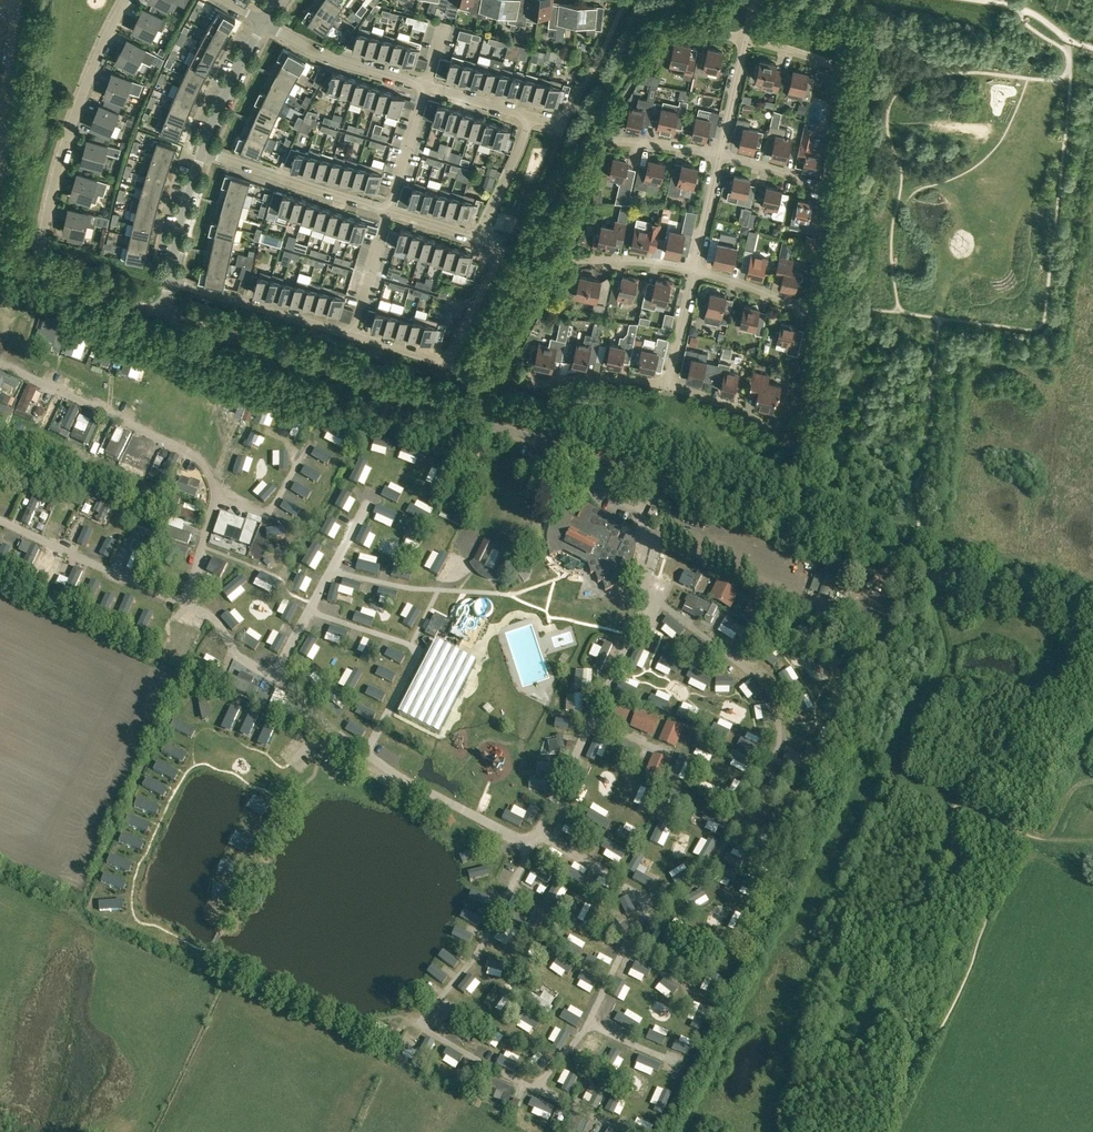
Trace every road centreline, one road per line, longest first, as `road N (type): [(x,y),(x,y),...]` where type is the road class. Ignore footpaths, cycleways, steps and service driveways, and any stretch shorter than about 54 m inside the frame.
road 1 (unclassified): [(1092,630),(166,315)]
road 2 (residential): [(33,270),(67,139),(127,0)]
road 3 (residential): [(388,213),(203,152)]
road 4 (residential): [(353,336),(169,283)]
road 5 (residential): [(425,89),(264,26)]
road 6 (residential): [(665,387),(513,380)]
road 7 (residential): [(448,365),(500,257),(498,247),(479,240)]
road 8 (unclassified): [(166,315),(33,270)]
road 9 (residential): [(203,152),(264,26)]
road 10 (residential): [(169,283),(203,152)]
road 11 (residential): [(693,271),(561,259)]
road 12 (residential): [(479,240),(531,121)]
road 13 (residential): [(388,213),(425,89)]
road 14 (residential): [(783,437),(665,387)]
road 15 (residential): [(353,336),(388,213)]
road 16 (residential): [(812,317),(693,271)]
road 17 (residential): [(719,155),(599,141)]
road 18 (unclassified): [(665,387),(693,271)]

